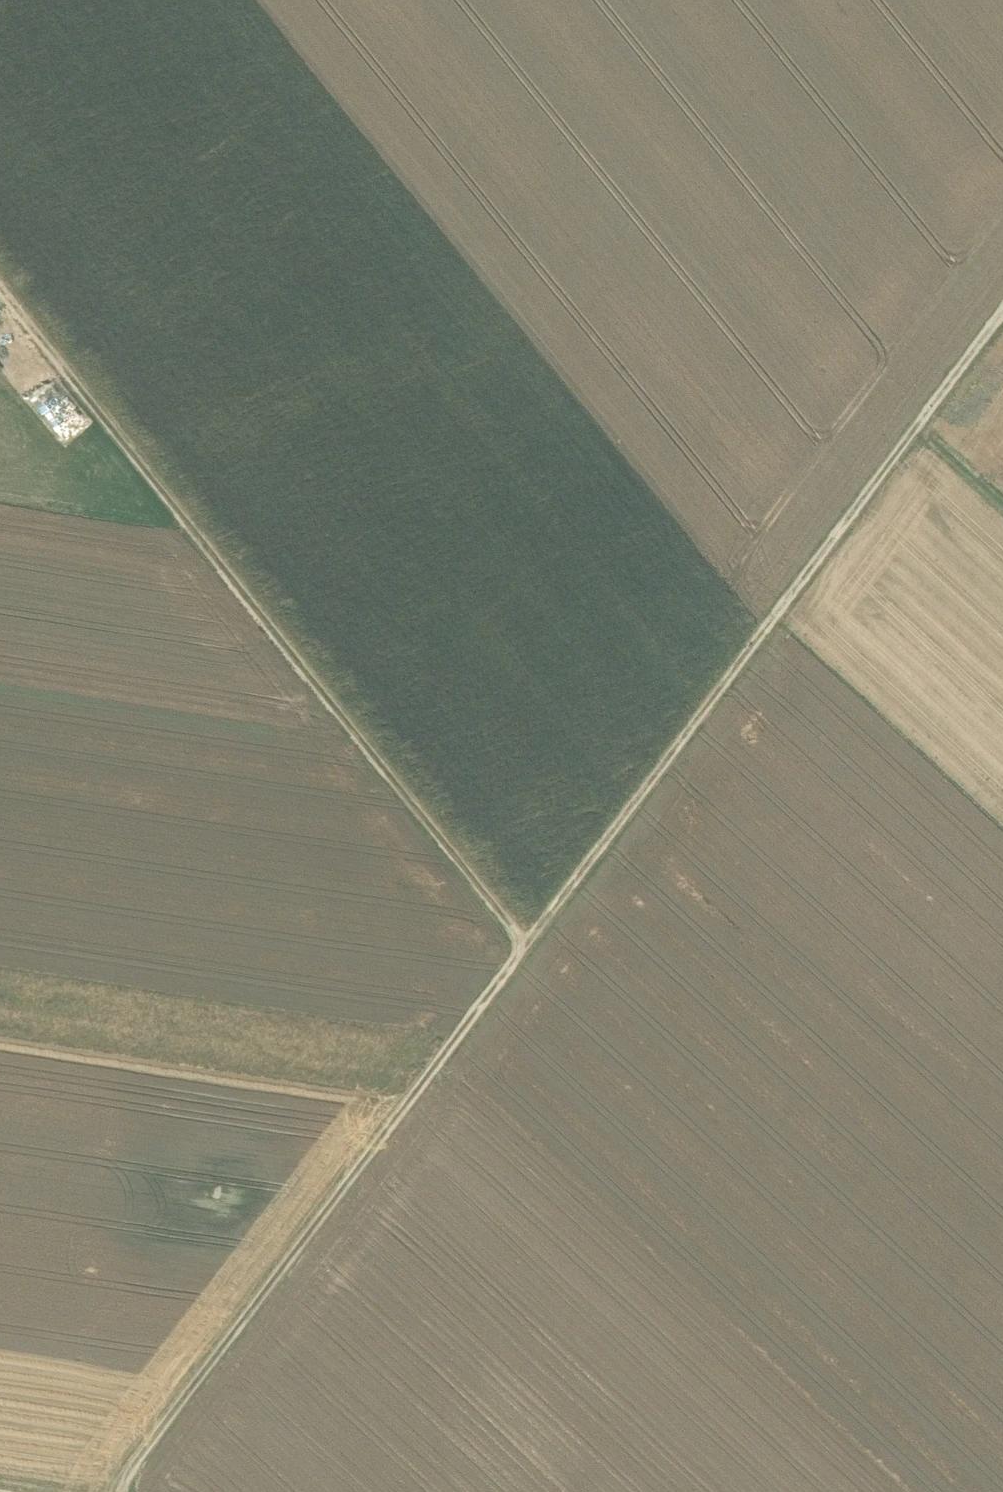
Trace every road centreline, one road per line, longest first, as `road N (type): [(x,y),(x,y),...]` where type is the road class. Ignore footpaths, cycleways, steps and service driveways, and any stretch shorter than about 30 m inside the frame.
road 1 (track): [(124,1491),(1002,314)]
road 2 (track): [(527,946),(0,290)]

